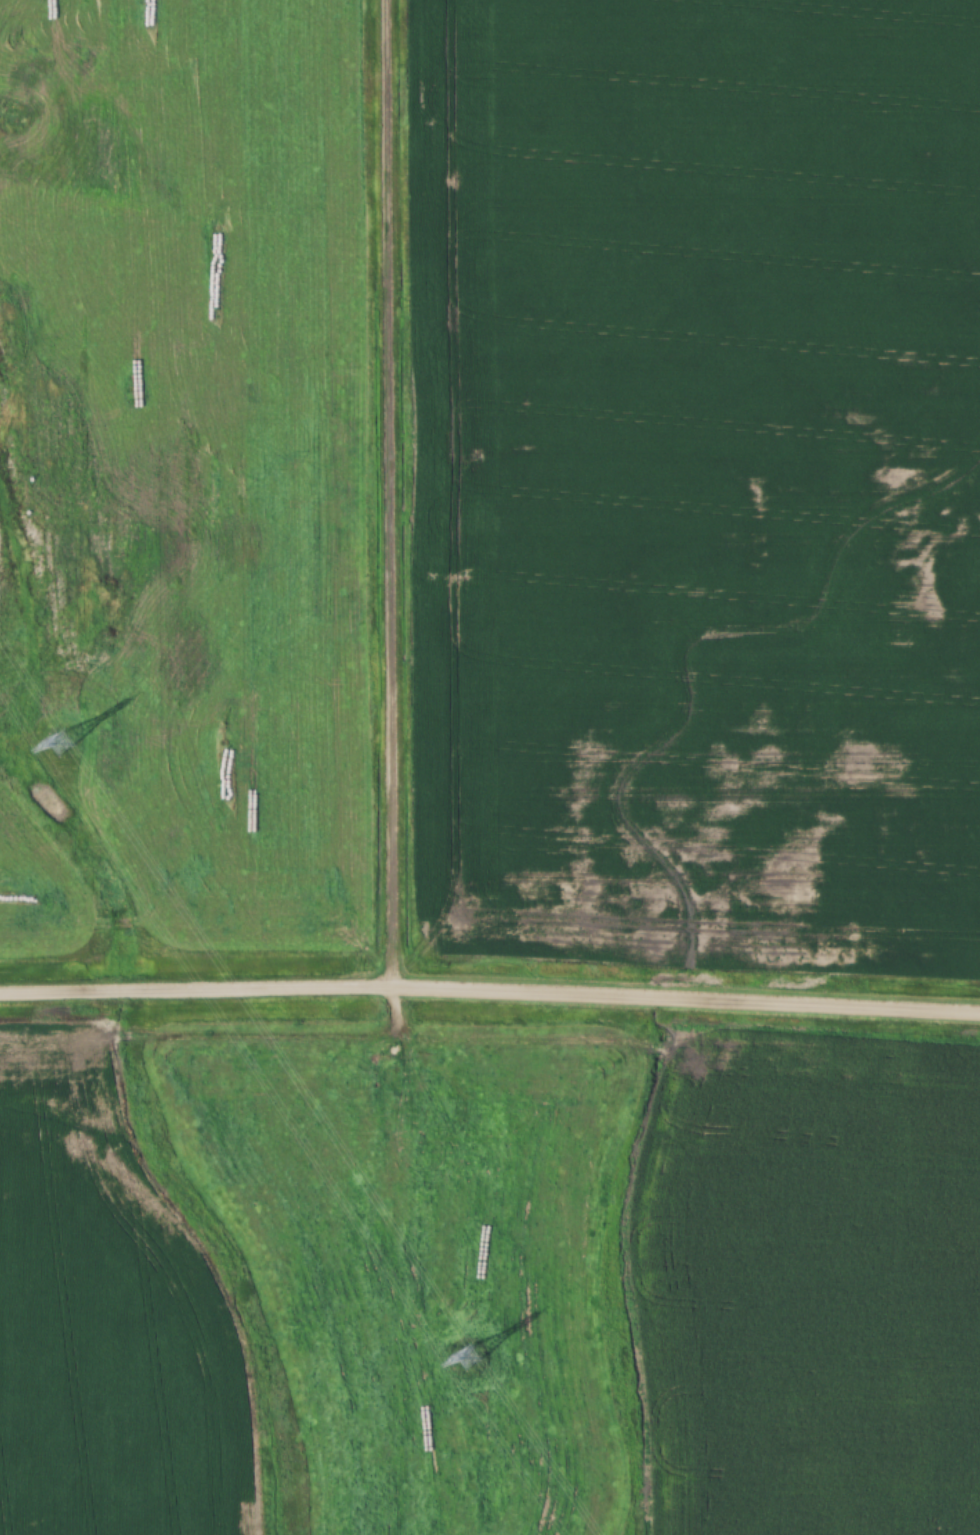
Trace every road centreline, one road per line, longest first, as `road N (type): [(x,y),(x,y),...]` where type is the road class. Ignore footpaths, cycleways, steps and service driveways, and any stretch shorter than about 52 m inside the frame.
road 1 (track): [(402,1534),(387,0)]
road 2 (residential): [(979,1012),(393,985),(0,995)]

